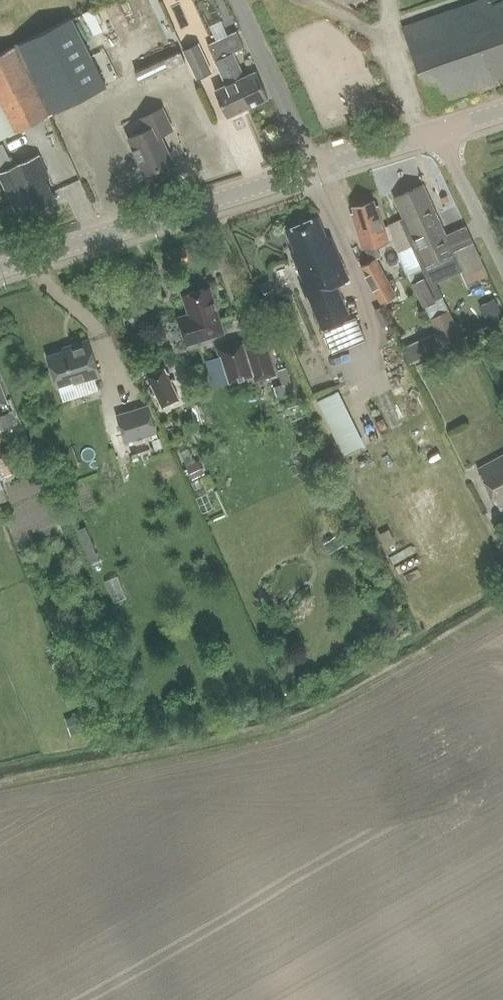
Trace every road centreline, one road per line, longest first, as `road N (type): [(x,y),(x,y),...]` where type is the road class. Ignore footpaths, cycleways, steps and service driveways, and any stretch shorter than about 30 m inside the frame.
road 1 (tertiary): [(0,271),(313,172)]
road 2 (residential): [(313,172),(233,0)]
road 3 (unclassified): [(502,270),(437,133)]
road 4 (tertiary): [(313,172),(437,133)]

